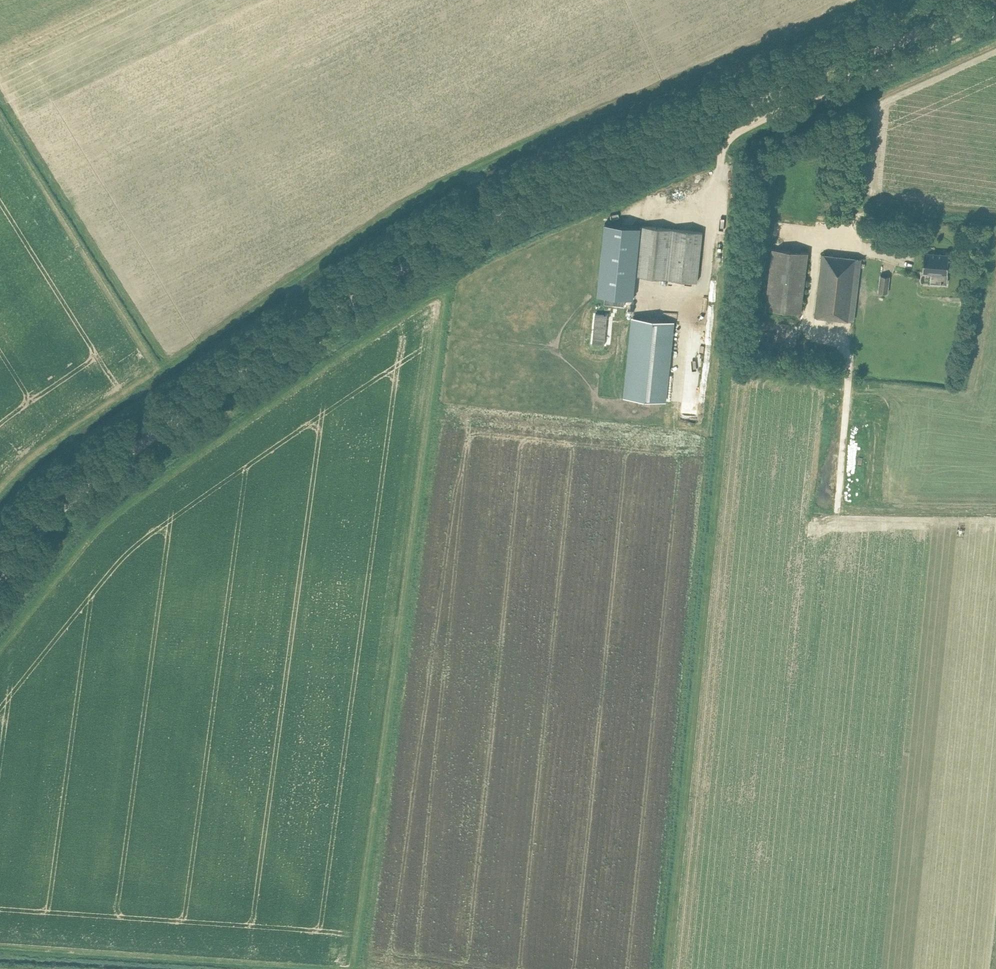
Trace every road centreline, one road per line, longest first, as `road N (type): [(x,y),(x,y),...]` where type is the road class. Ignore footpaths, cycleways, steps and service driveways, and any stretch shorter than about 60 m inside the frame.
road 1 (tertiary): [(0,582),(83,489),(397,270),(739,114)]
road 2 (tertiary): [(739,114),(995,5)]
road 3 (unclassified): [(739,114),(775,119),(816,108),(995,27)]

